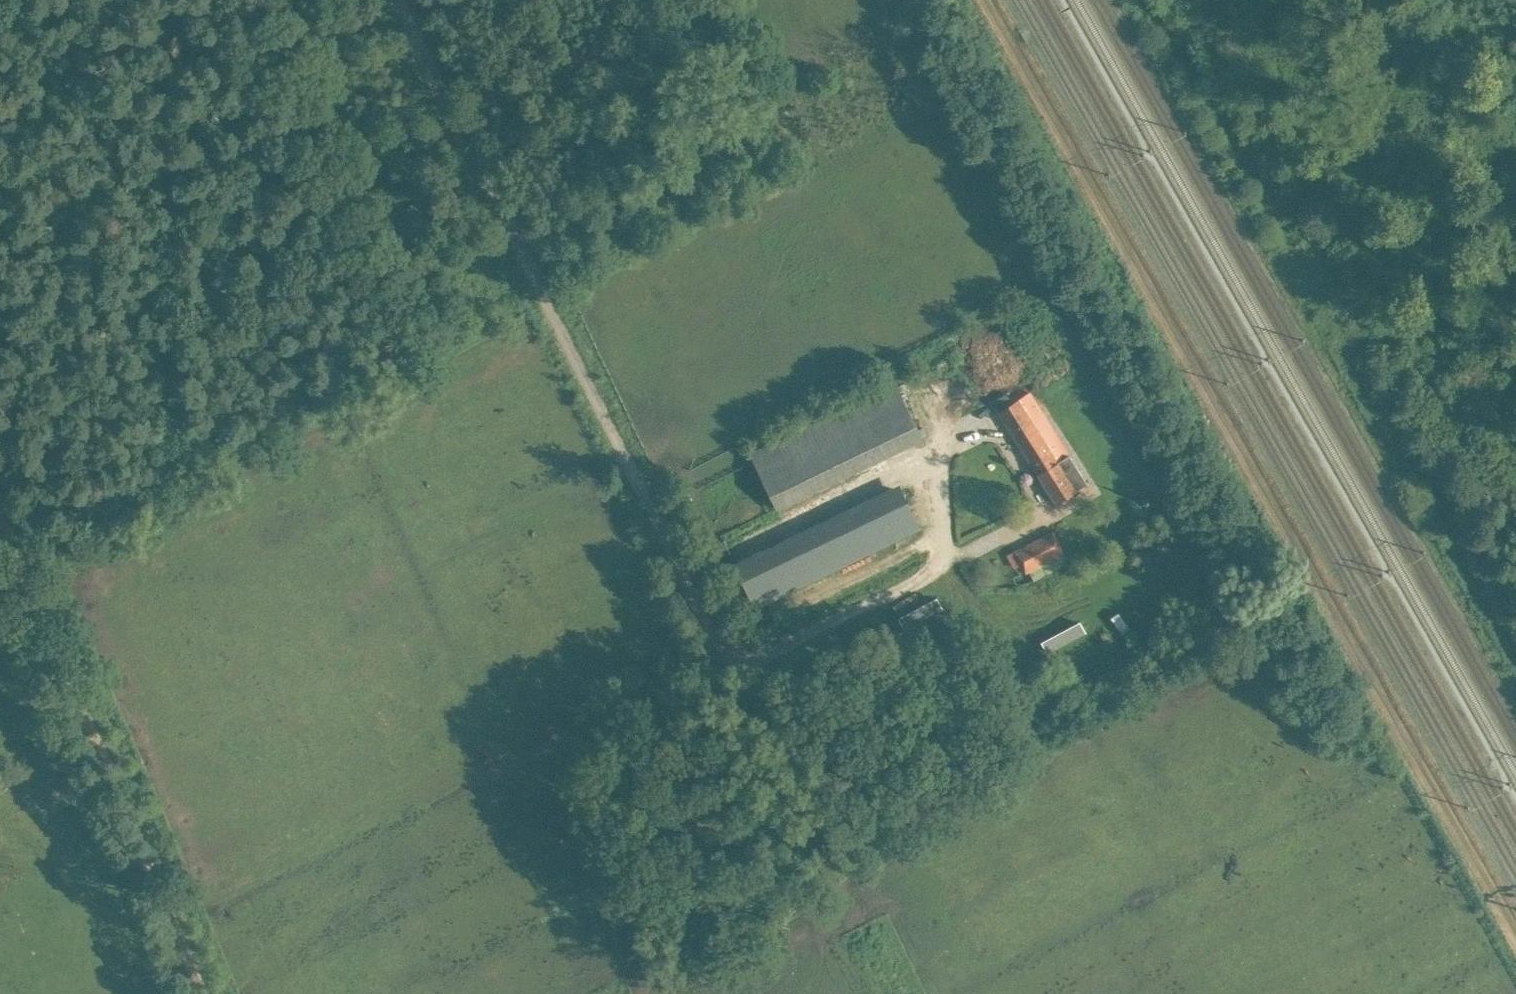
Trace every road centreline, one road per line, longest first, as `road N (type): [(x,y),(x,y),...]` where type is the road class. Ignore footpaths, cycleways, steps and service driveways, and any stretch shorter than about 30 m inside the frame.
road 1 (track): [(746,700),(398,0)]
road 2 (track): [(201,993),(0,497)]

